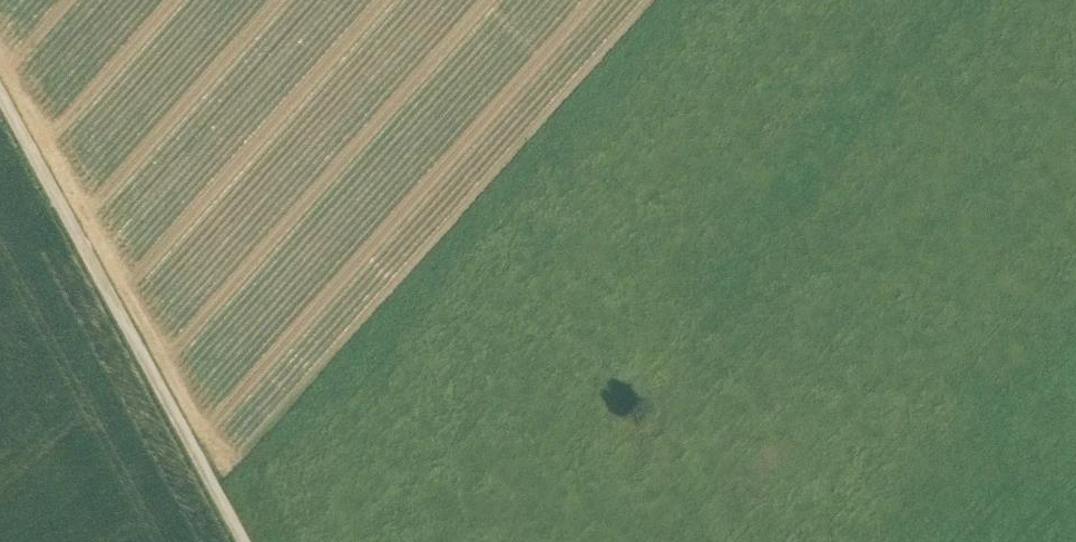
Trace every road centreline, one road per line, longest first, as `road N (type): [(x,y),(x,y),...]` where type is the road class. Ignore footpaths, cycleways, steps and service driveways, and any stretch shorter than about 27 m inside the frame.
road 1 (track): [(251,541),(0,76)]

